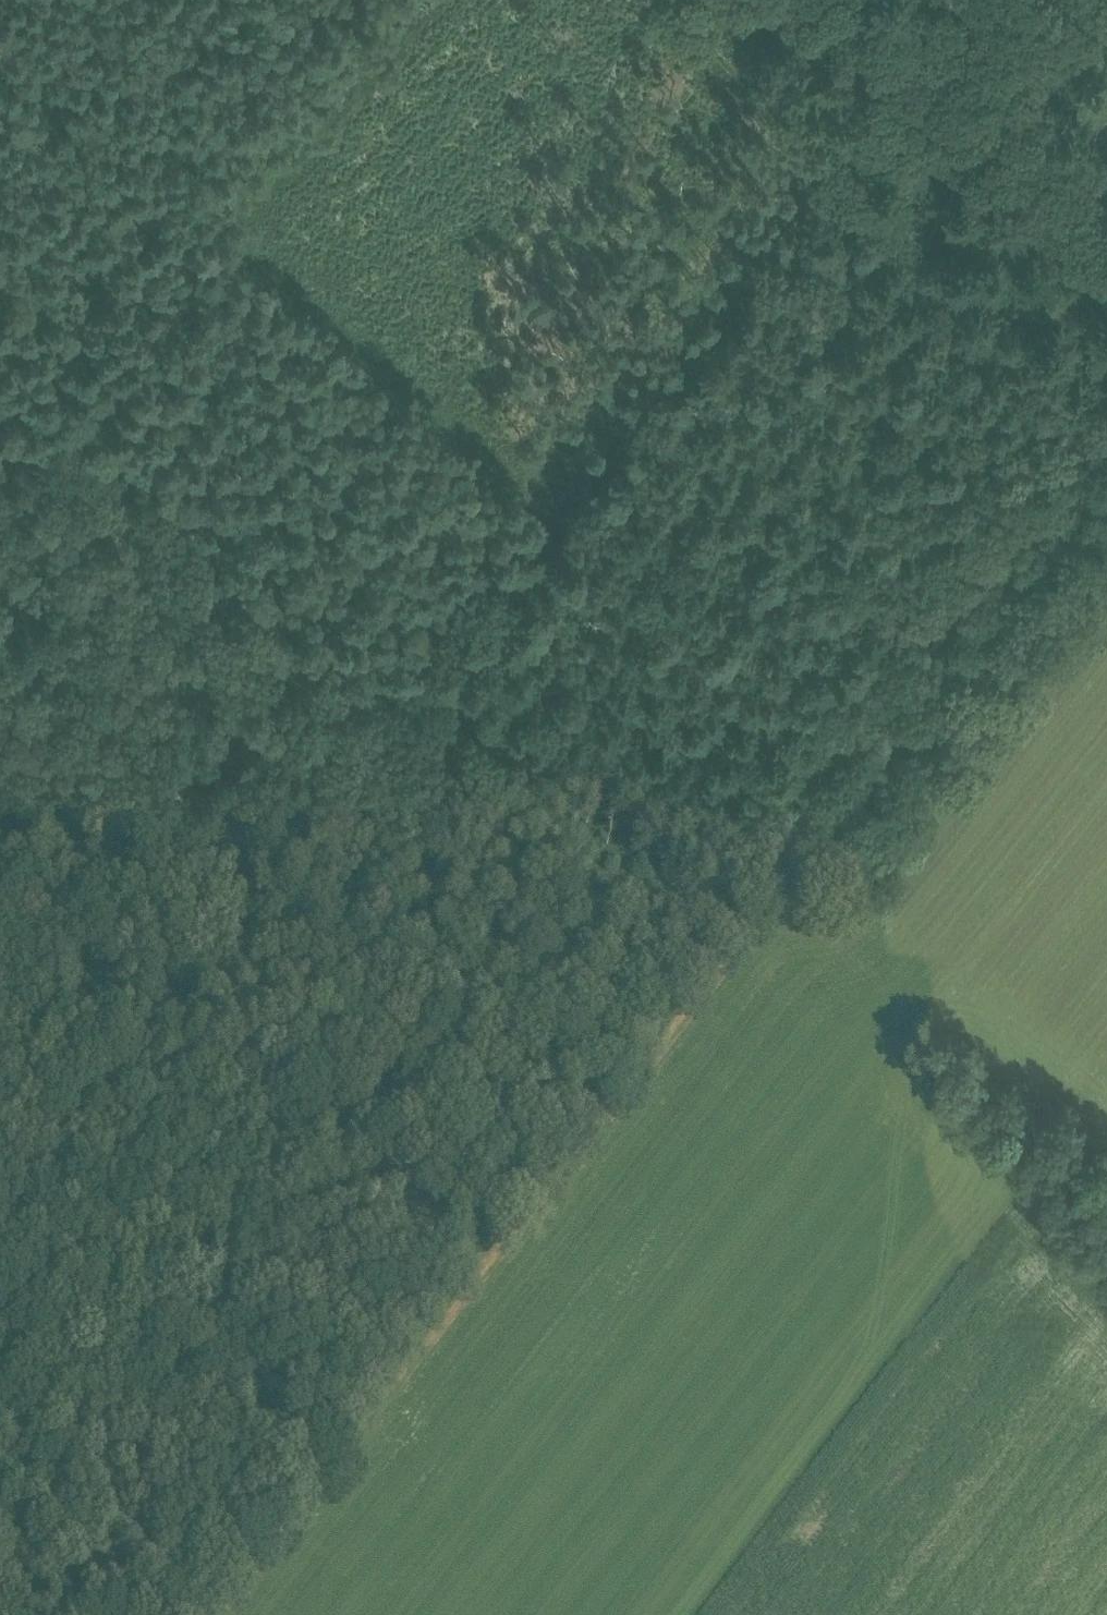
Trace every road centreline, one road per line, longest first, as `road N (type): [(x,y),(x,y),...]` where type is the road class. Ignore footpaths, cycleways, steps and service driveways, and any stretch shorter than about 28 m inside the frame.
road 1 (track): [(1106,458),(256,1580)]
road 2 (track): [(0,472),(77,464),(379,698),(537,498)]
road 3 (track): [(537,498),(0,43)]
road 4 (track): [(256,1580),(0,1375)]
road 5 (track): [(1106,104),(1062,160),(911,57)]
road 6 (track): [(911,57),(803,30),(705,28)]

